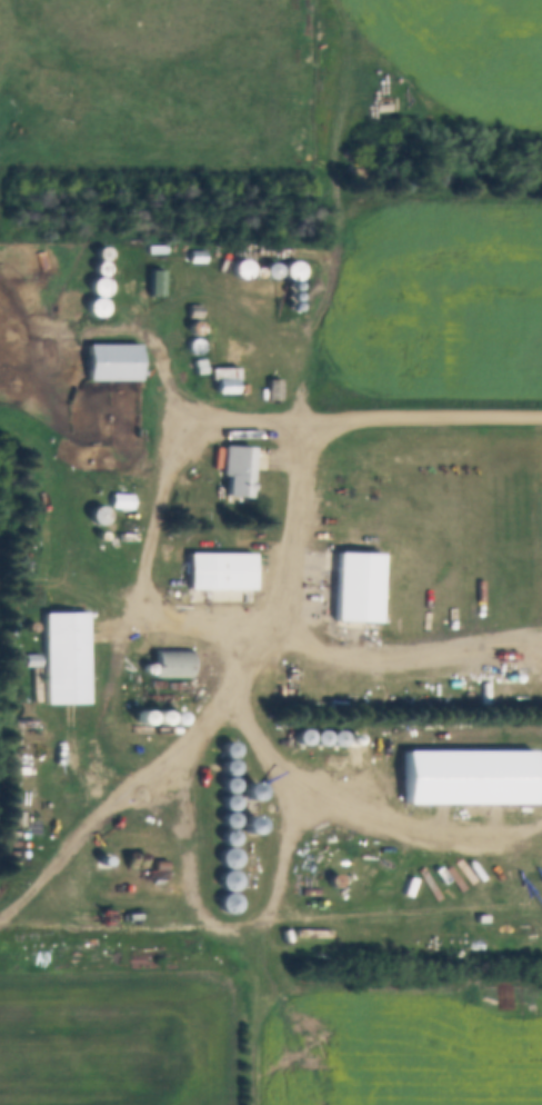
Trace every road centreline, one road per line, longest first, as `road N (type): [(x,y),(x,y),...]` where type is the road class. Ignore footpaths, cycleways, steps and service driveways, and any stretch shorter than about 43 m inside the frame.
road 1 (track): [(0,925),(106,814)]

